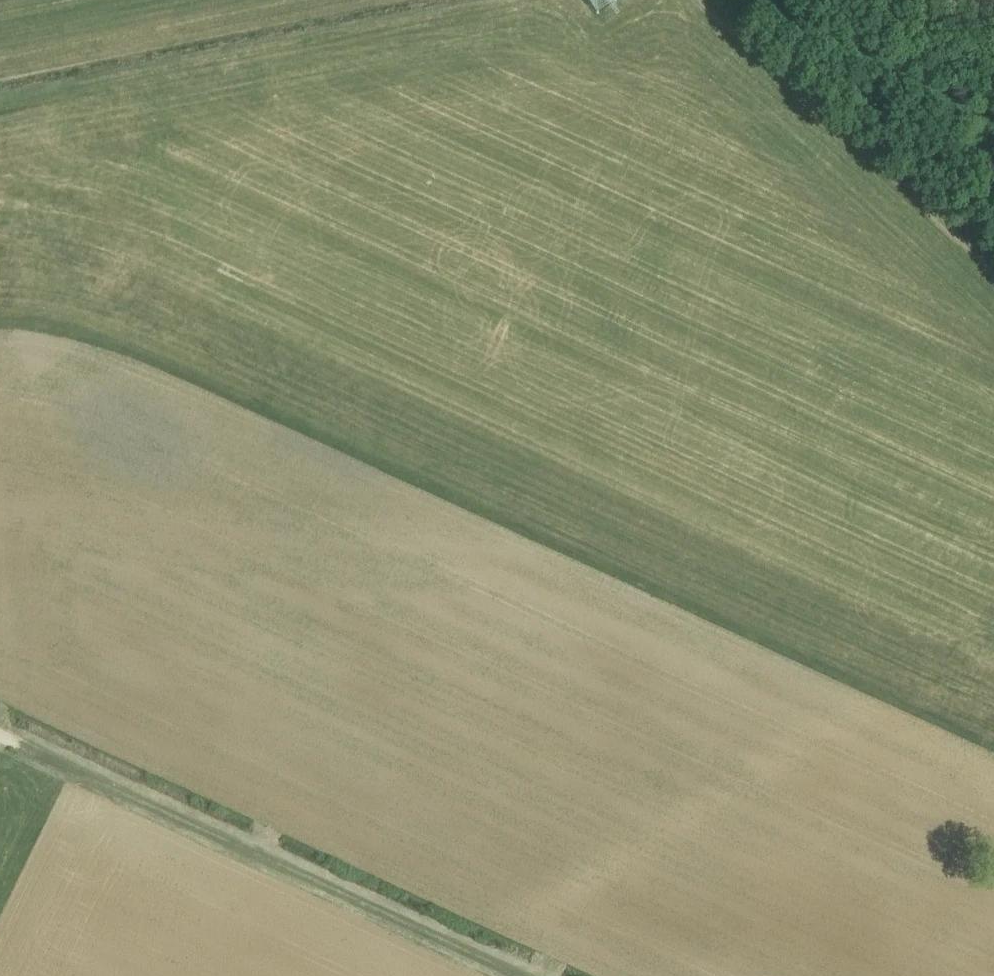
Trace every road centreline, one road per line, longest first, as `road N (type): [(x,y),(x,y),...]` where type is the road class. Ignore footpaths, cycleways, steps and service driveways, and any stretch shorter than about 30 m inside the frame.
road 1 (track): [(521,975),(0,734)]

